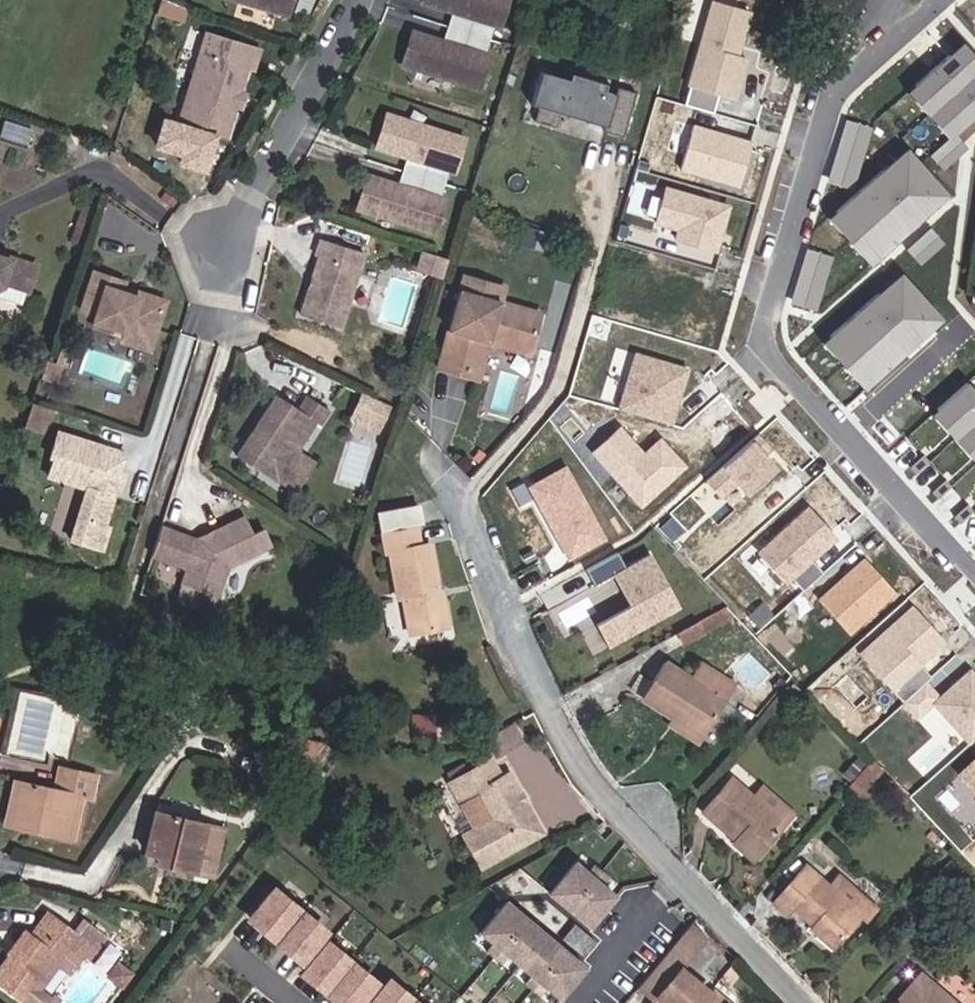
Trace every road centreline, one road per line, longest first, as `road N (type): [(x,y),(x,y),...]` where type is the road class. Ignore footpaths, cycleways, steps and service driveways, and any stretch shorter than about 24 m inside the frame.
road 1 (residential): [(809,1002),(606,792),(496,602),(452,483),(414,447)]
road 2 (residential): [(223,257),(219,346),(139,585)]
road 3 (residential): [(223,257),(357,0)]

